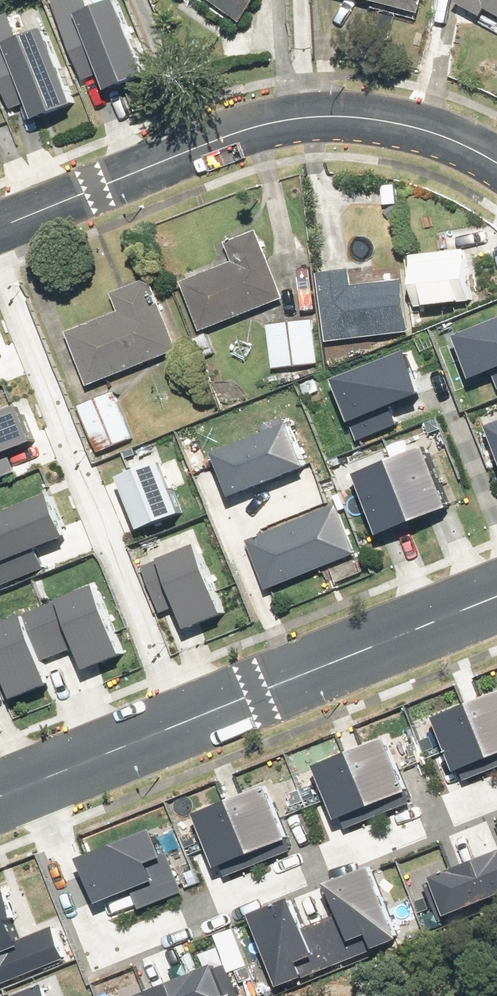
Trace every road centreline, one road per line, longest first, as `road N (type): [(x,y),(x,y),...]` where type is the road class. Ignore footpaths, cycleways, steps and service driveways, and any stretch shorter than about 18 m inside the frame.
road 1 (residential): [(29,777),(89,919),(113,936),(496,788)]
road 2 (residential): [(0,233),(263,128),(361,115),(459,135),(496,158)]
road 3 (residential): [(174,720),(0,272)]
road 4 (tertiary): [(174,720),(496,591)]
road 5 (tertiary): [(29,777),(174,720)]

